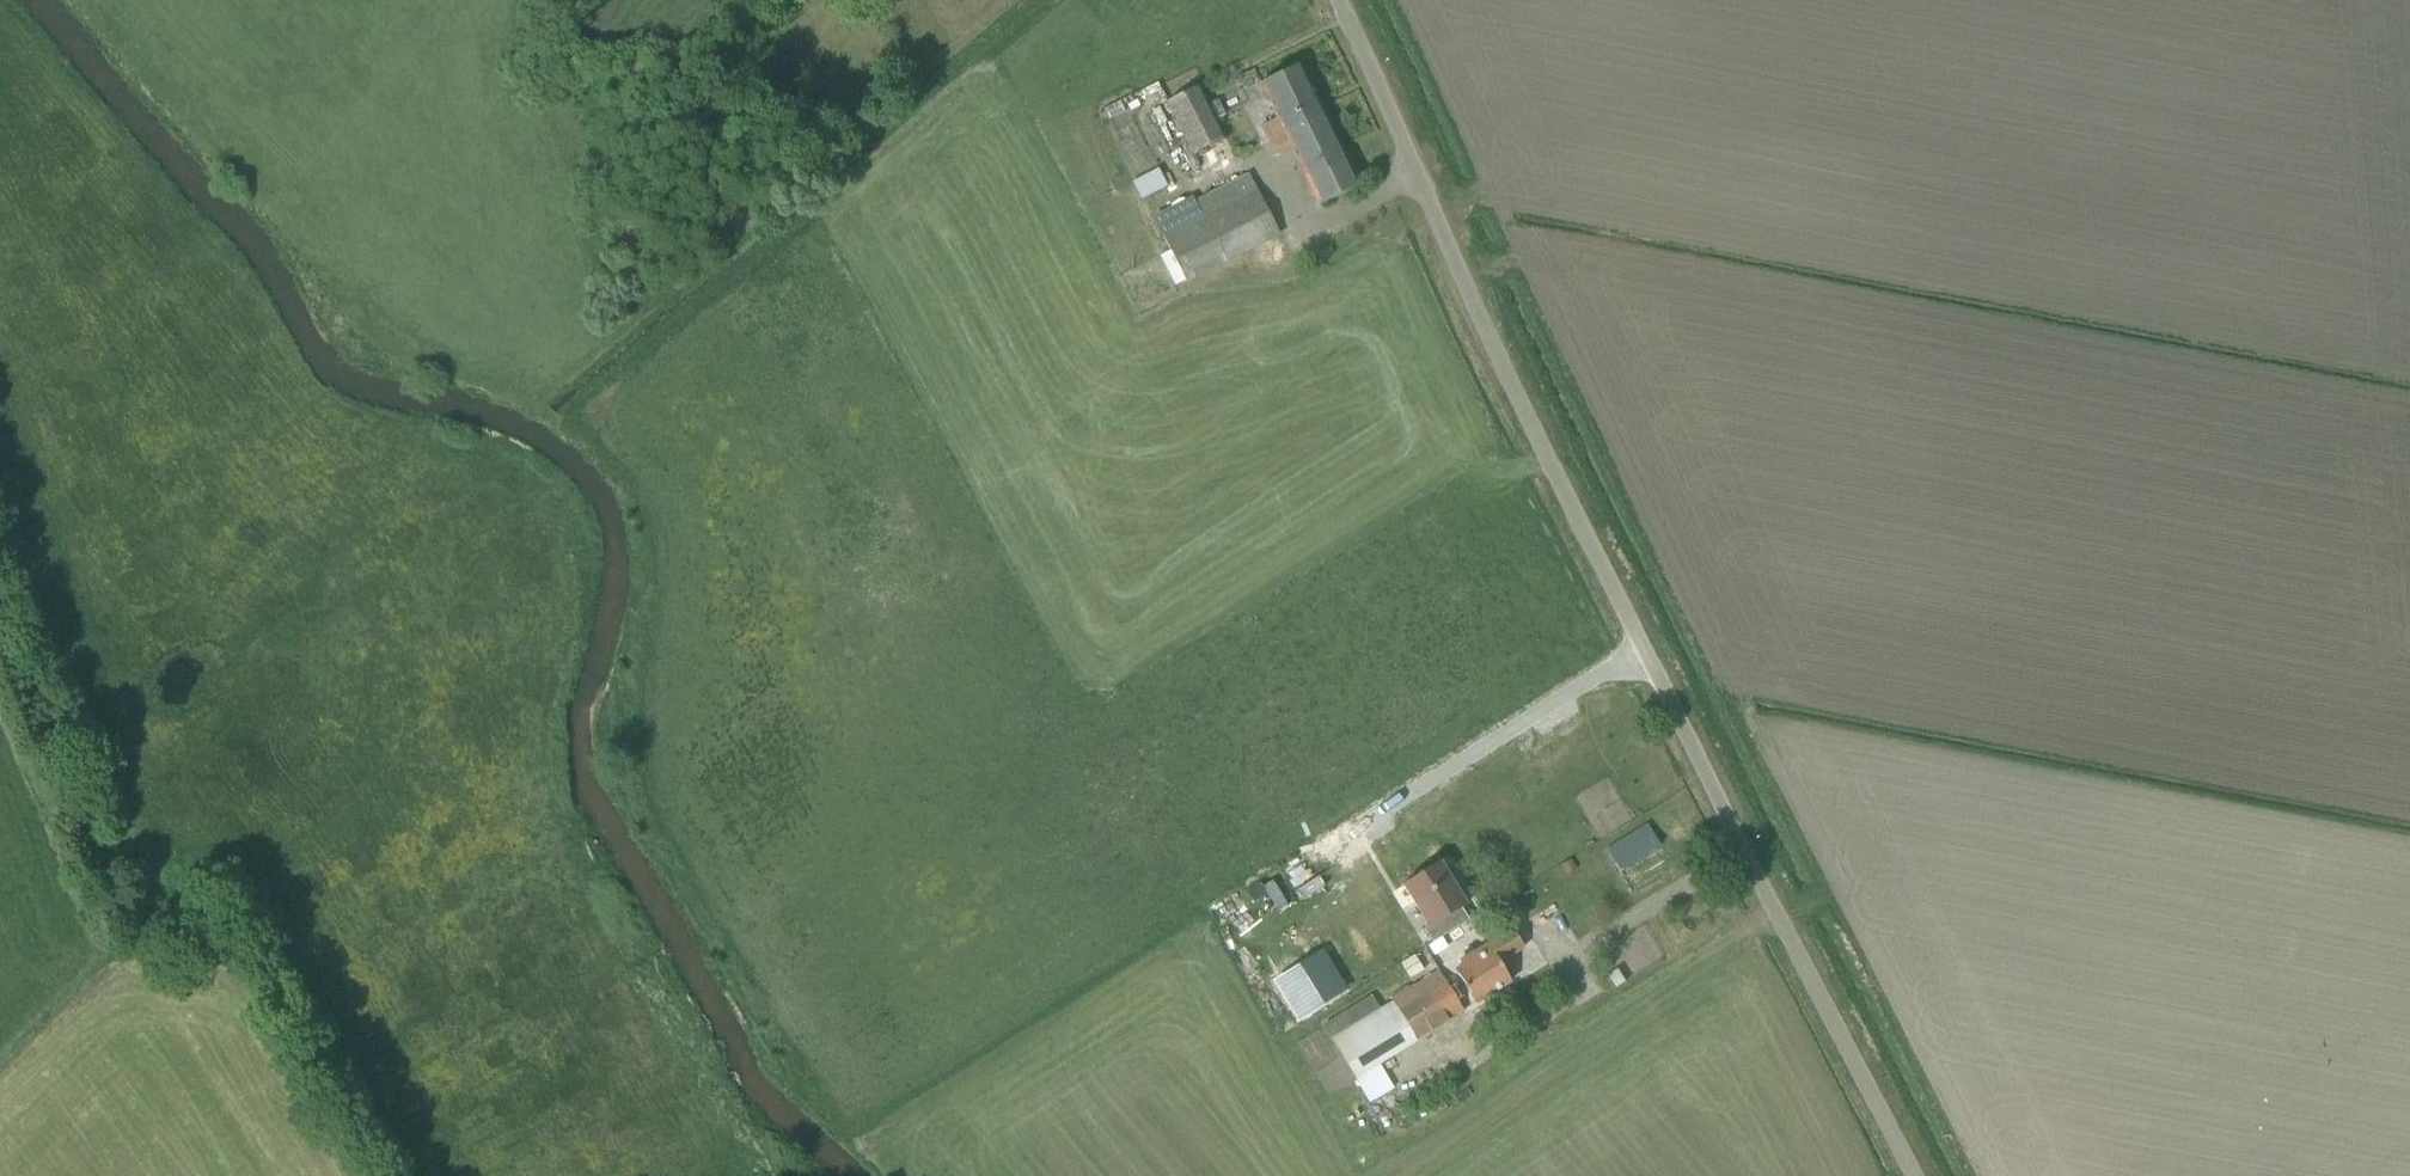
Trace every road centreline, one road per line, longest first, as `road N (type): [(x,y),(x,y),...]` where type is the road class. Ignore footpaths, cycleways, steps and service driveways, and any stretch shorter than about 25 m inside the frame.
road 1 (unclassified): [(1911,1175),(1536,439),(1334,0)]

